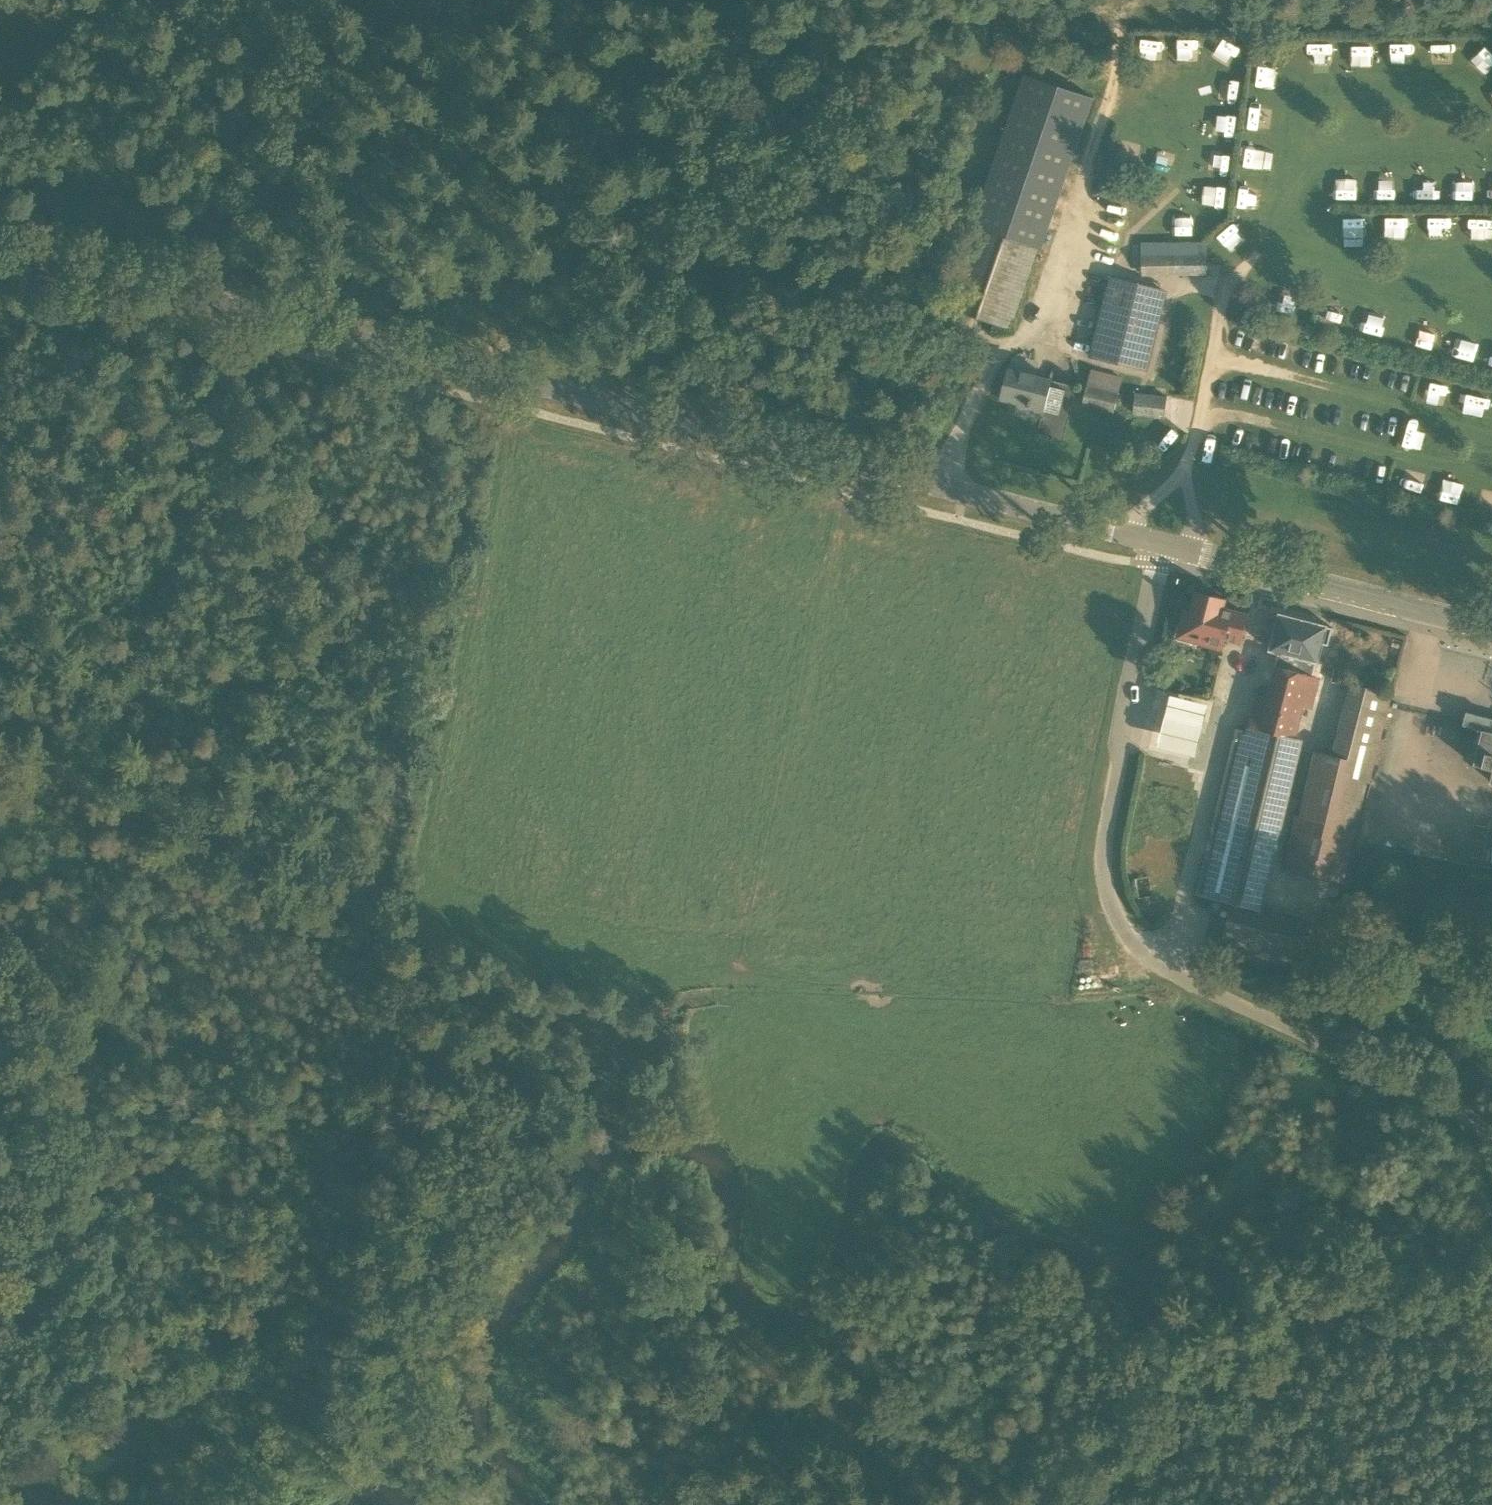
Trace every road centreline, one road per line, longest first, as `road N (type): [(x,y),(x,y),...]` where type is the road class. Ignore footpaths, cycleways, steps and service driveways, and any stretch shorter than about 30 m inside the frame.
road 1 (secondary): [(1165,543),(0,249)]
road 2 (unclassified): [(1491,1146),(1458,1118),(1169,970),(1111,910),(1102,845),(1165,543)]
road 3 (track): [(501,375),(436,602),(391,808),(385,888)]
road 4 (track): [(385,888),(443,1067),(436,1138),(386,1312)]
road 5 (track): [(224,335),(311,0)]
road 6 (secondary): [(1491,625),(1165,543)]

